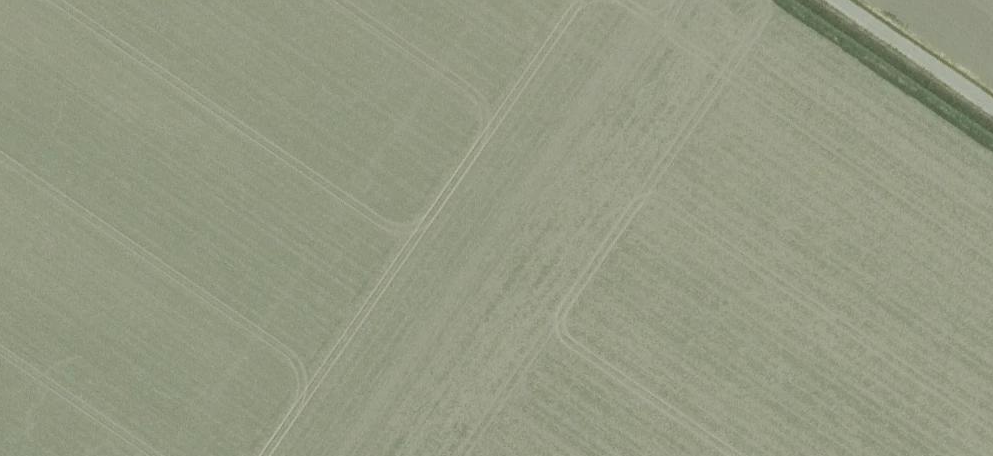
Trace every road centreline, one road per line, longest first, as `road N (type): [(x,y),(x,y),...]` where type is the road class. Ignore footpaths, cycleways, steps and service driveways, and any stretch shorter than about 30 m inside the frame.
road 1 (unclassified): [(992,106),(837,0)]

